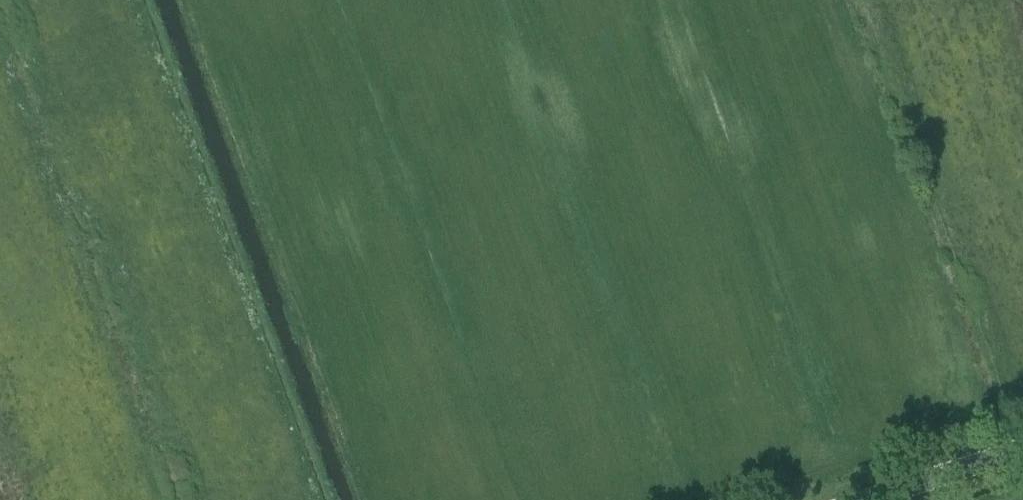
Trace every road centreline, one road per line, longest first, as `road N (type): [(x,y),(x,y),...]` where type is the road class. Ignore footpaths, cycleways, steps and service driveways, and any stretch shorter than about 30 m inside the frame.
road 1 (tertiary): [(866,499),(1022,448)]

